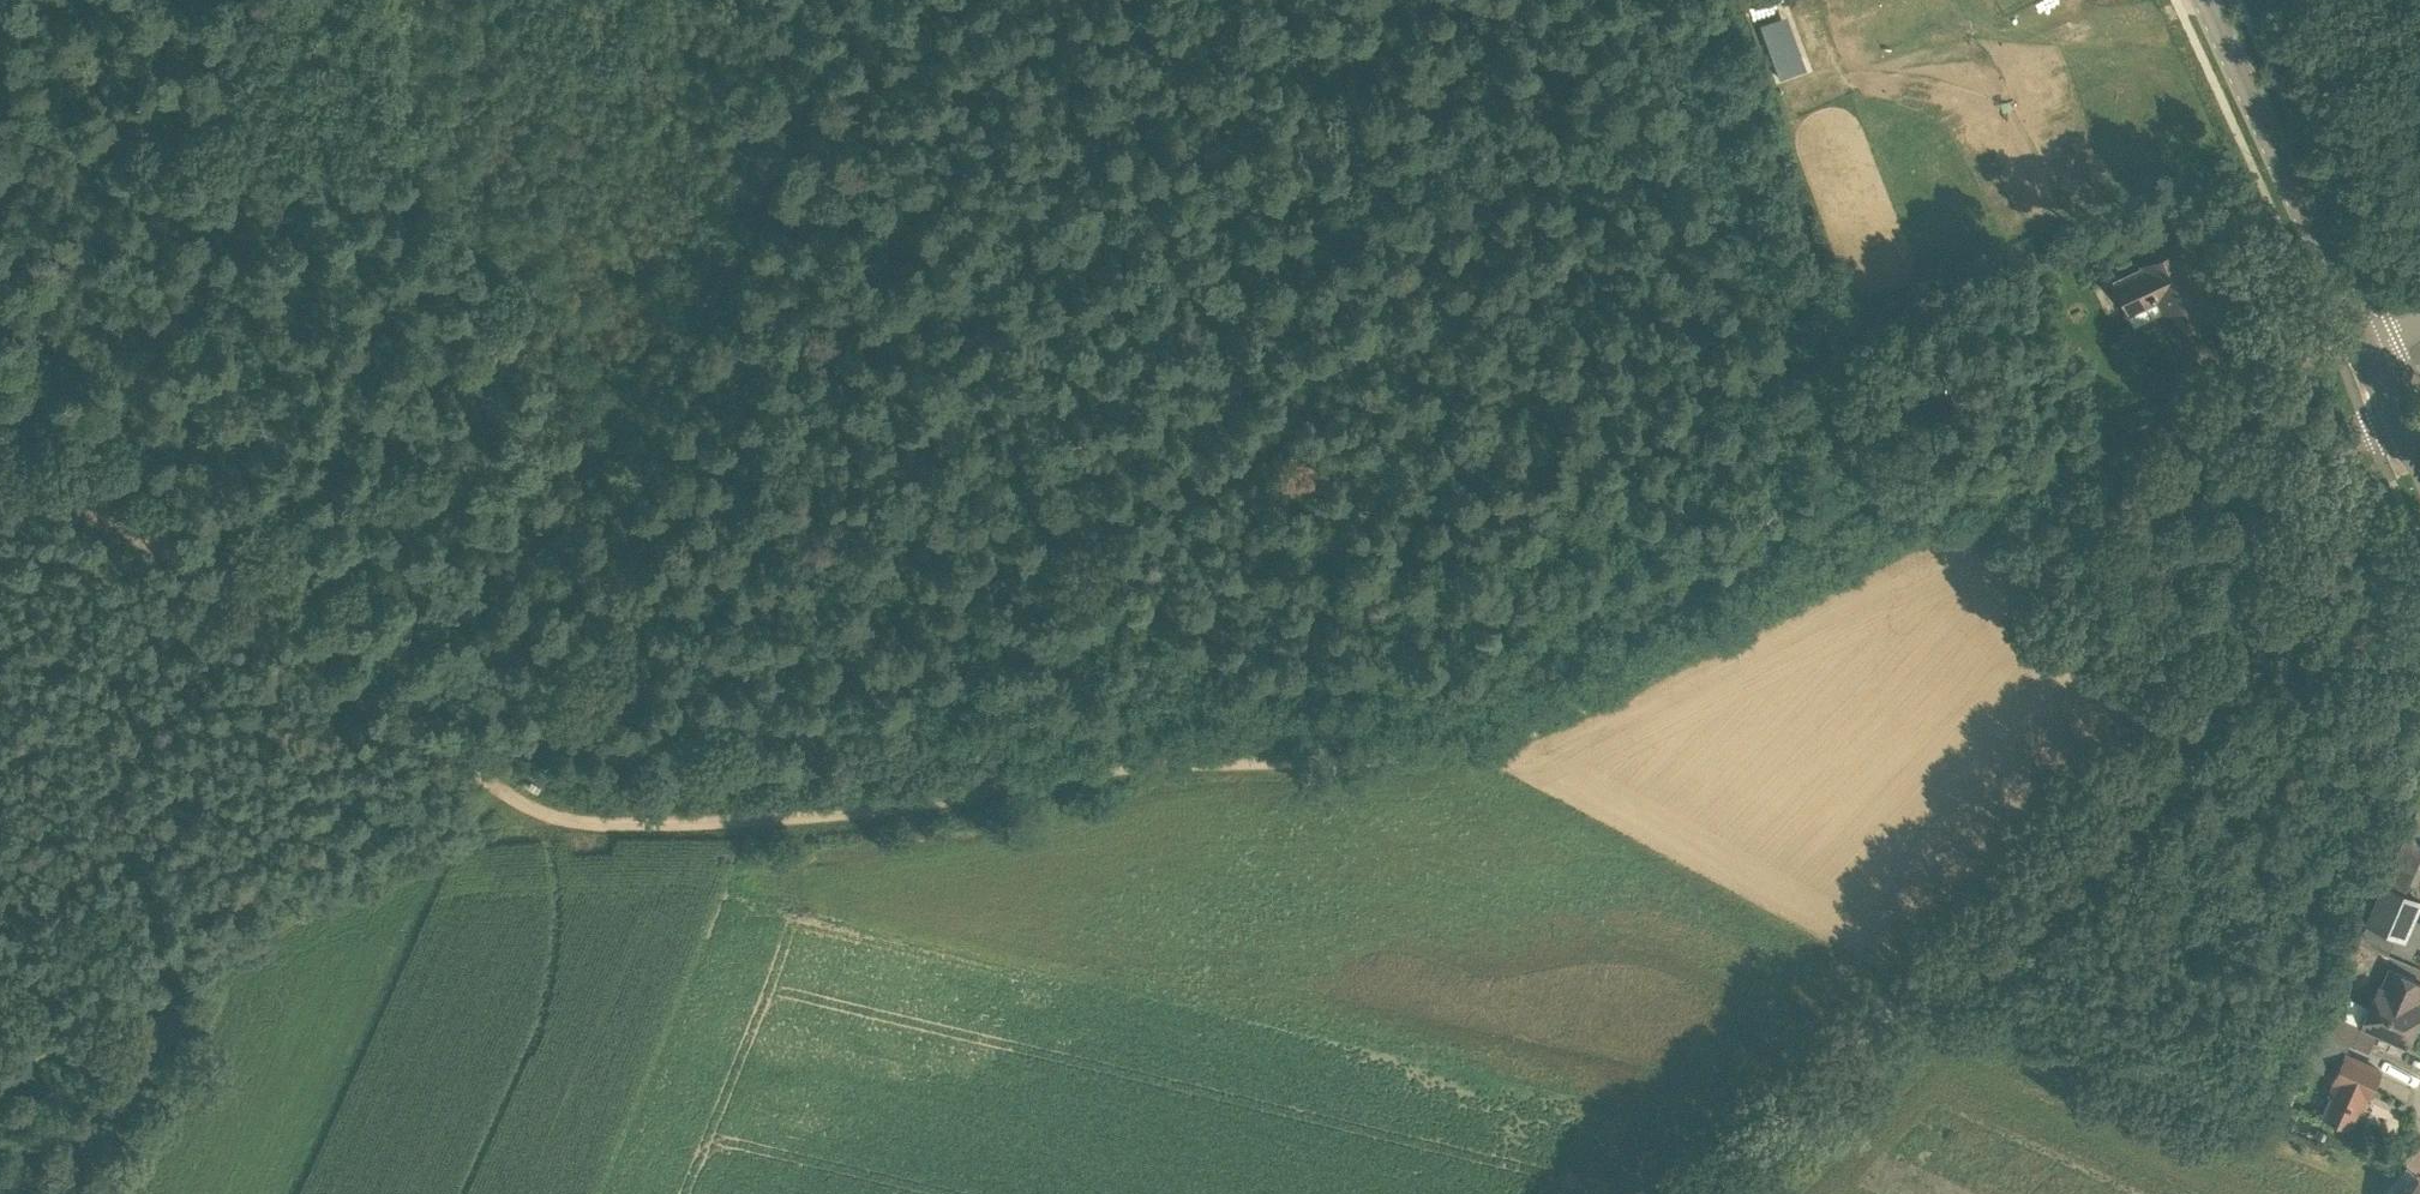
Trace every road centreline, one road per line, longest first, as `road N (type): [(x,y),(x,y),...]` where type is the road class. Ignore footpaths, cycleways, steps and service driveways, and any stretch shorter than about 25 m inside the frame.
road 1 (track): [(576,828),(781,823),(1167,766),(1451,753),(1505,739),(1963,517),(2338,349)]
road 2 (tertiary): [(1692,1193),(2099,790),(2241,611),(2348,446),(2399,417)]
road 3 (track): [(576,828),(136,542),(0,472)]
road 4 (track): [(0,1076),(364,867),(451,833),(576,828)]
road 5 (secondary): [(2365,338),(2207,0)]

